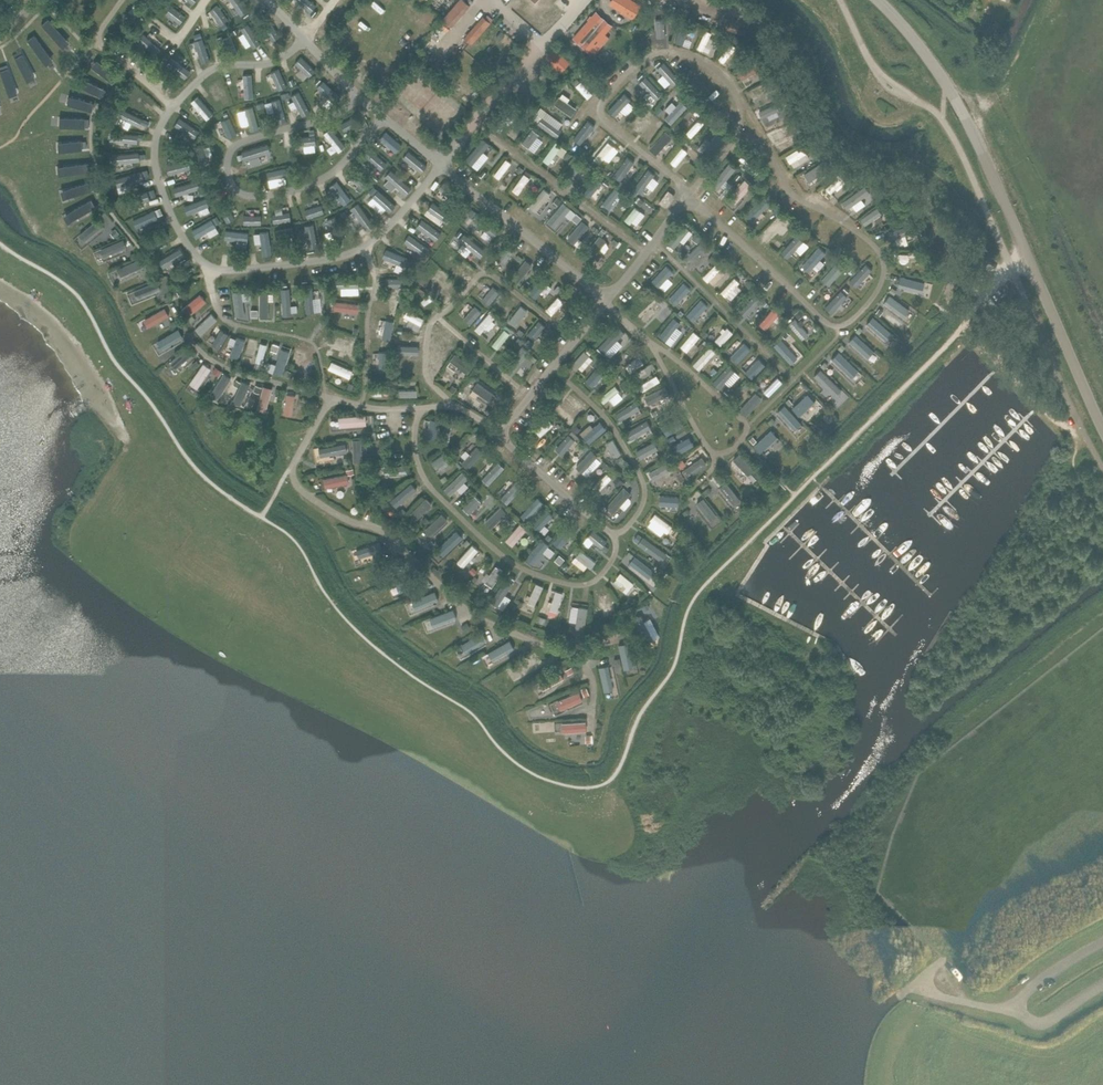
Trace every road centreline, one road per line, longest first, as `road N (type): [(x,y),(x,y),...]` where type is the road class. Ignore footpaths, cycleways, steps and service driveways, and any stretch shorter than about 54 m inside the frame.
road 1 (tertiary): [(1007,208),(956,99),(880,0)]
road 2 (tertiary): [(1007,208),(1102,427)]

